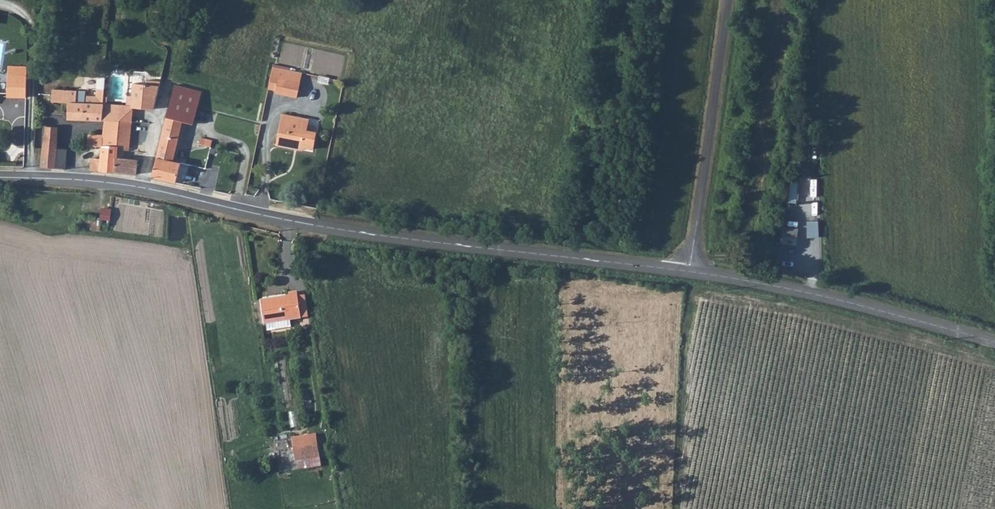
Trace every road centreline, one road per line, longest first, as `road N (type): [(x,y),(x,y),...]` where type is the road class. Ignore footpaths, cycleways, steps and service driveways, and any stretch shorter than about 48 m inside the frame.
road 1 (tertiary): [(689,272),(388,237),(127,185),(0,177)]
road 2 (tertiary): [(994,342),(862,305),(689,272)]
road 3 (unclassified): [(729,0),(689,272)]

